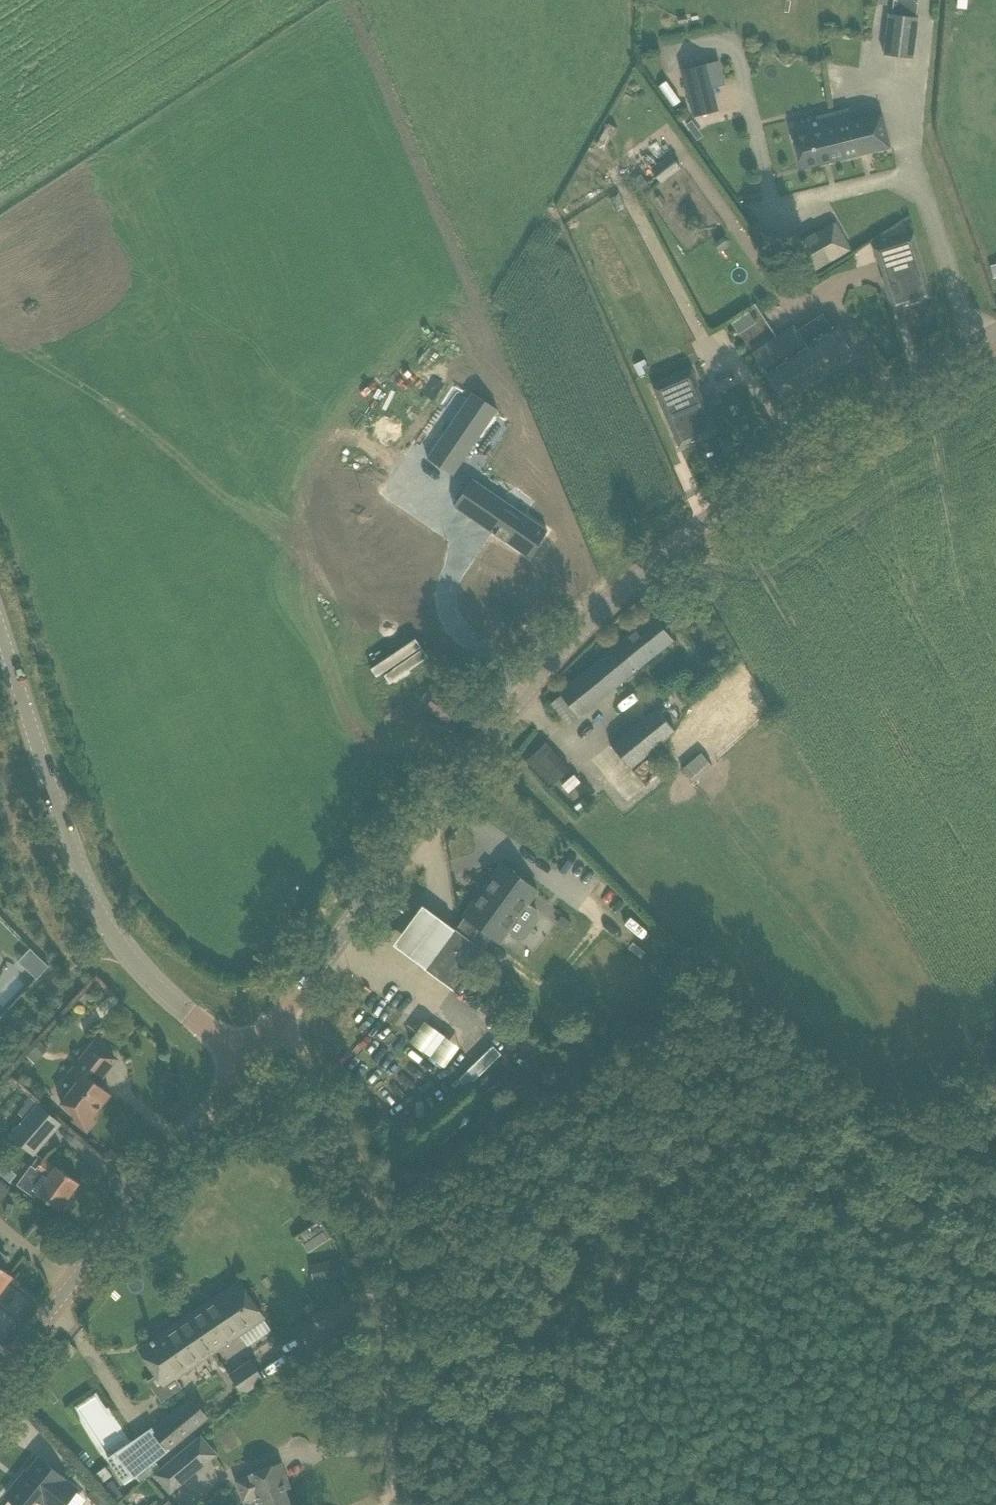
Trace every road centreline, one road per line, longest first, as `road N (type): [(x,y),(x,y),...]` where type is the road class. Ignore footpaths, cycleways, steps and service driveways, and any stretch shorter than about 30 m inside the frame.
road 1 (tertiary): [(277,1023),(531,684),(624,592),(704,521),(888,389),(995,335)]
road 2 (unclassified): [(391,1504),(382,1239),(371,1195),(296,1043),(277,1023)]
road 3 (tertiary): [(244,1060),(145,974),(91,897),(0,631)]
road 4 (tertiary): [(0,1371),(244,1060)]

